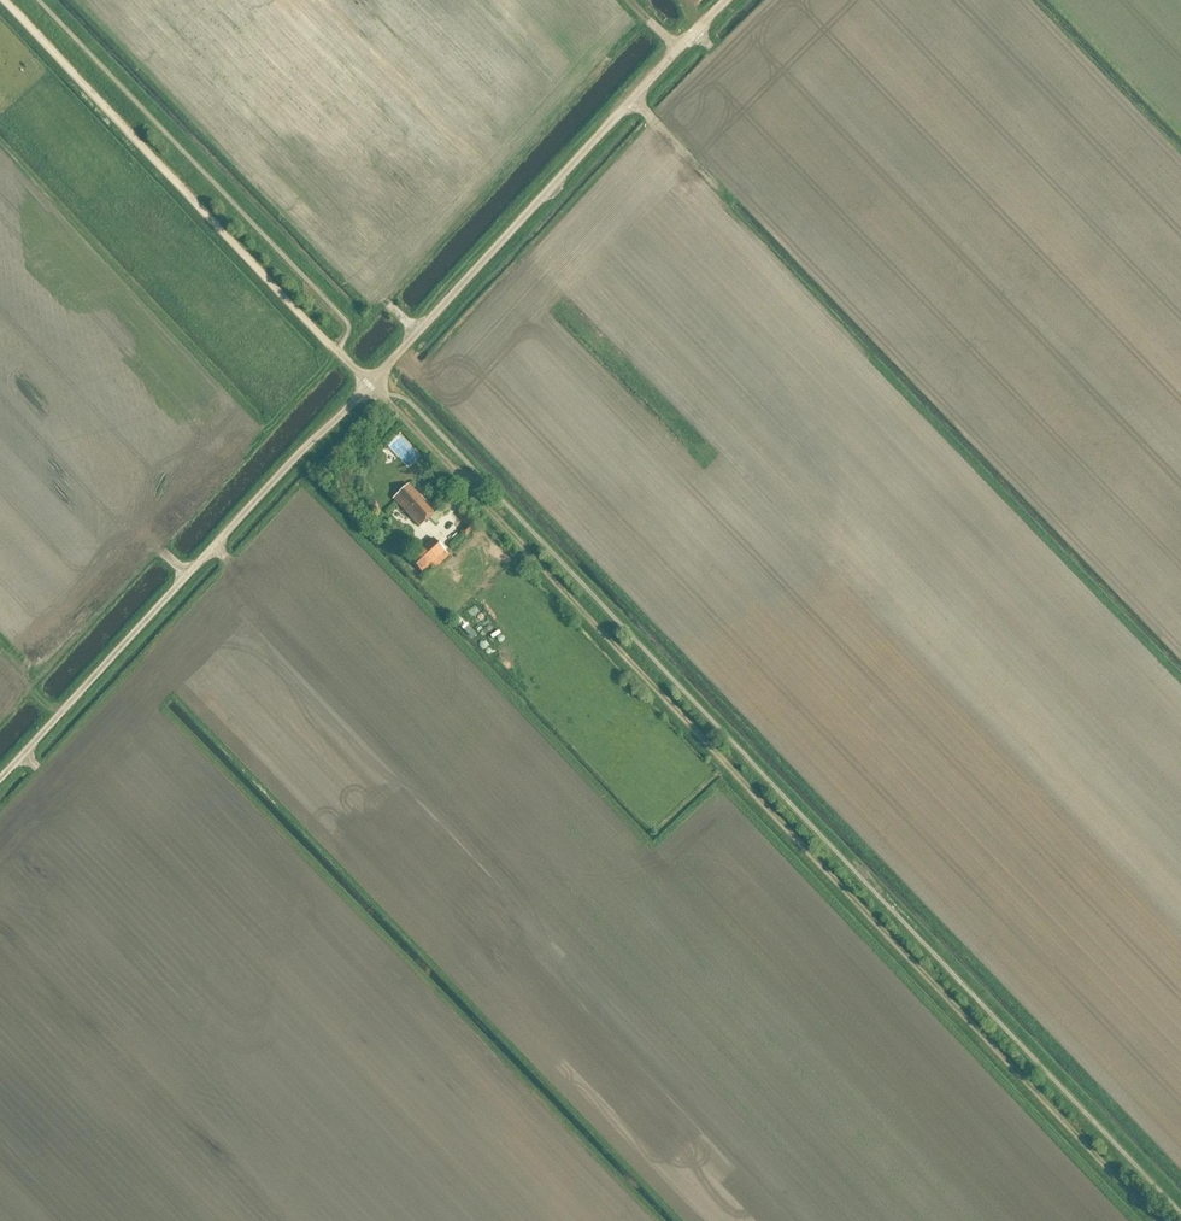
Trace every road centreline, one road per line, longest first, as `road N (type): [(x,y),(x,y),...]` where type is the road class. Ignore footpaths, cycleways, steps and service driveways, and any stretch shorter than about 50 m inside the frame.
road 1 (track): [(384,396),(1156,1220)]
road 2 (unclassified): [(0,779),(732,0)]
road 3 (track): [(4,0),(337,352)]

